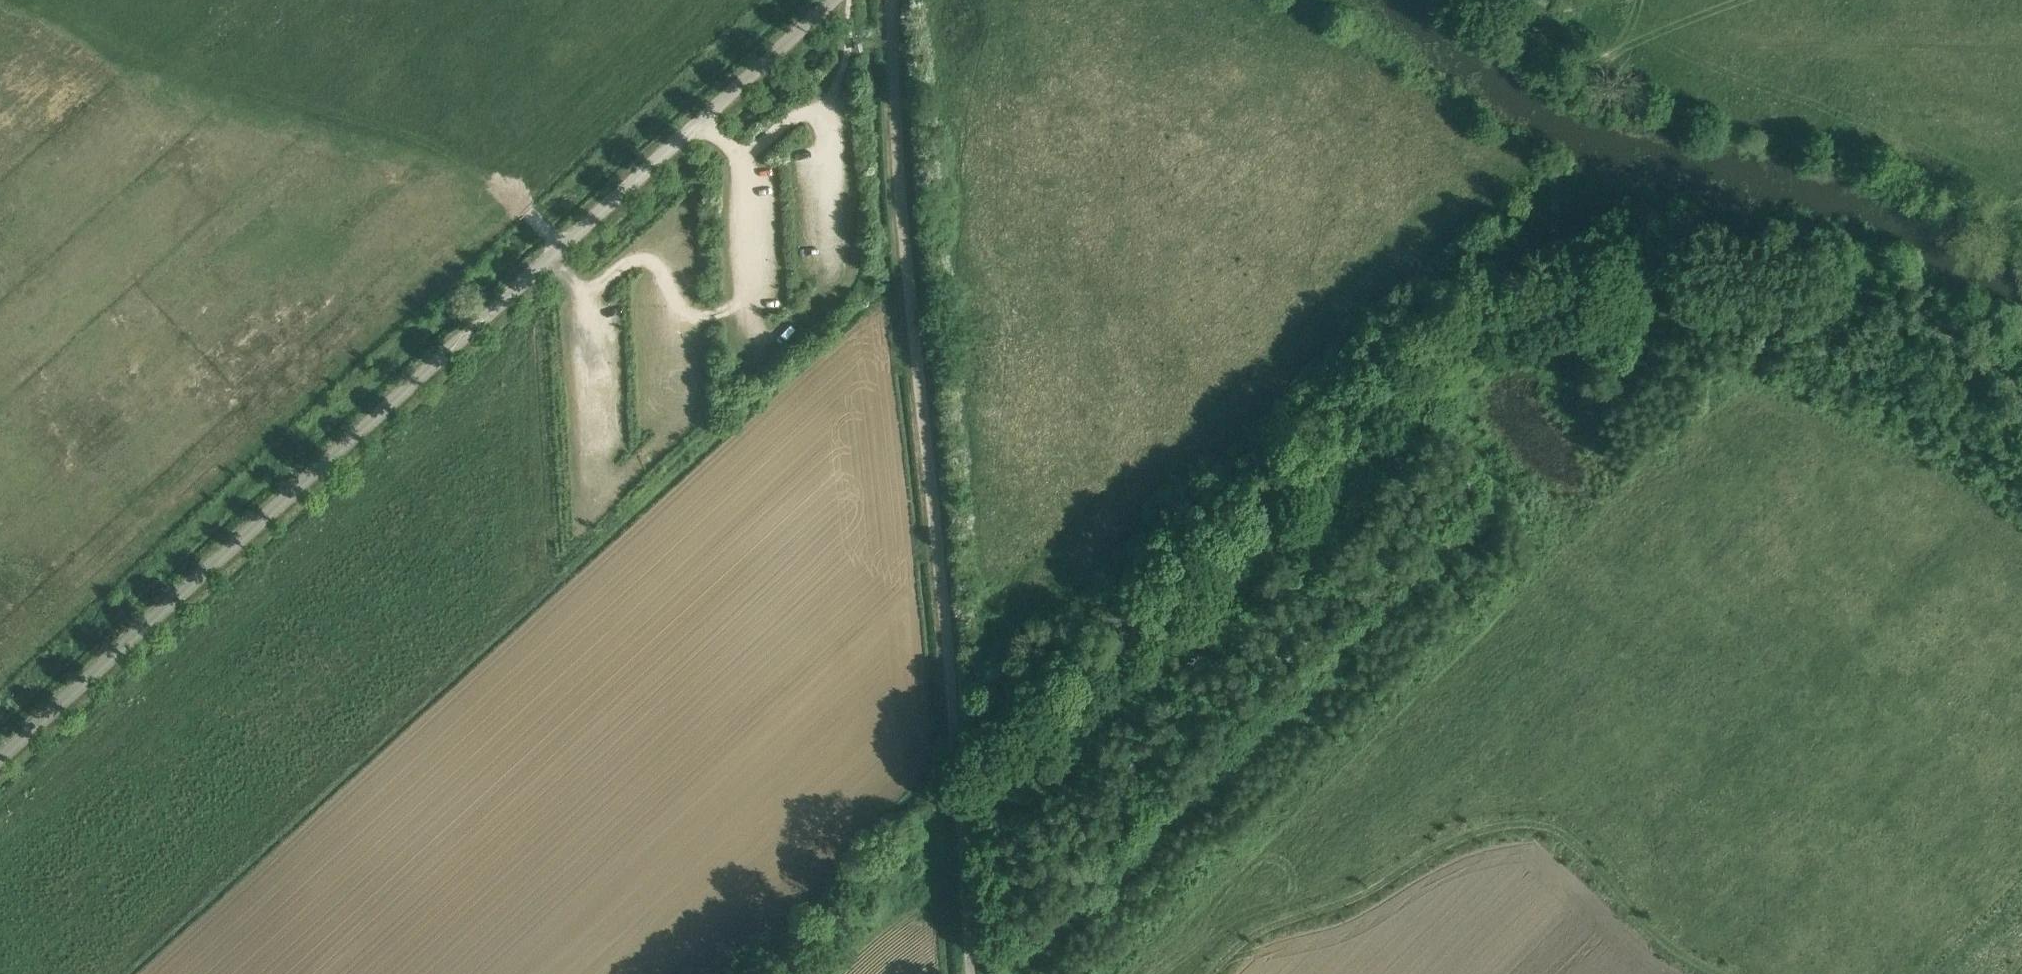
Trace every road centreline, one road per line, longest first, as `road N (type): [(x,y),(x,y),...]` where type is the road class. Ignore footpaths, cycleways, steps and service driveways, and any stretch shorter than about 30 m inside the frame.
road 1 (unclassified): [(0,757),(830,0)]
road 2 (unclassified): [(975,973),(901,197),(892,0)]

